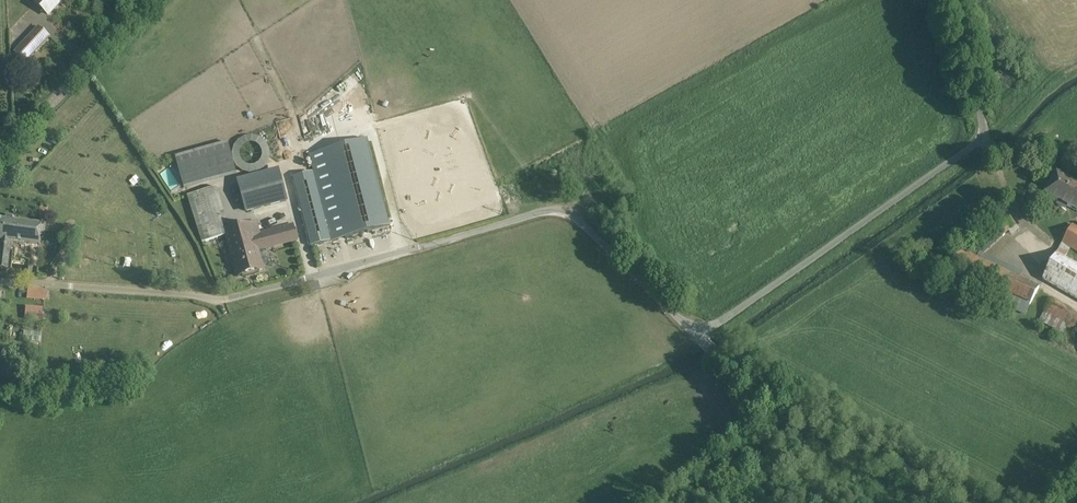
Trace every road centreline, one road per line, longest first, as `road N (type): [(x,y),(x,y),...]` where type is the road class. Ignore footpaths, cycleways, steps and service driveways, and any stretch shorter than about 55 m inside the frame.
road 1 (unclassified): [(699,336),(564,209),(539,205),(226,299),(0,282)]
road 2 (unclassified): [(954,0),(990,134),(699,336)]
road 3 (unclassified): [(971,502),(758,397),(699,336)]
road 4 (unclassified): [(0,157),(150,0)]
road 5 (track): [(758,397),(642,502)]

